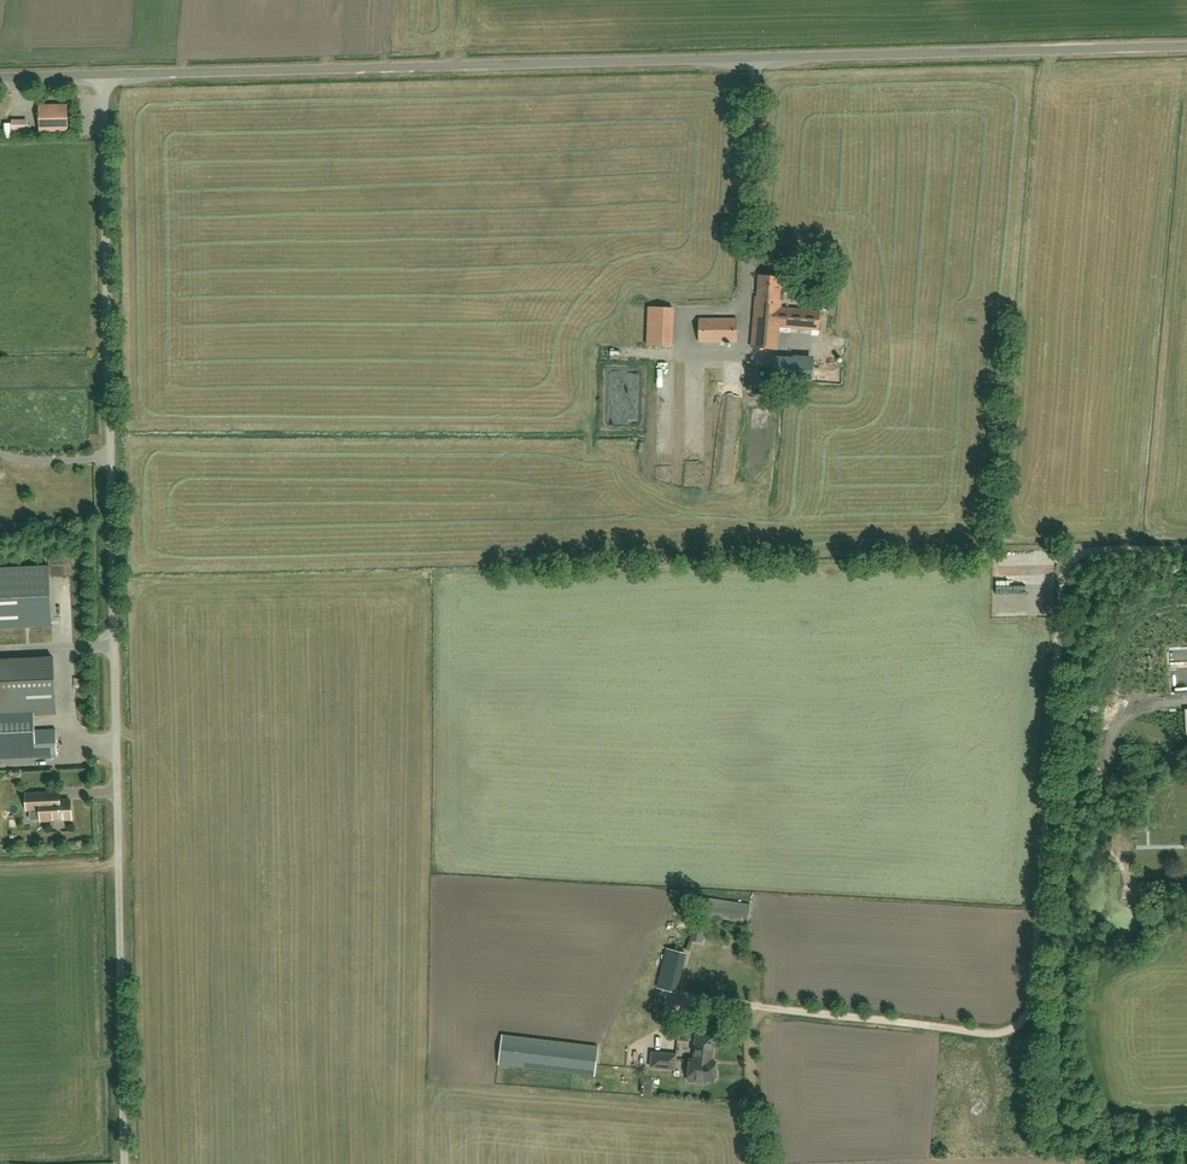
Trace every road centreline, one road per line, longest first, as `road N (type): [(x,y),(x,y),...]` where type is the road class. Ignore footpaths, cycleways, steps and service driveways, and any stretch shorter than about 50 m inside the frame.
road 1 (unclassified): [(124,1163),(103,75)]
road 2 (unclassified): [(103,75),(1186,48)]
road 3 (track): [(756,1163),(751,1044),(762,1011),(977,1033),(1006,1032),(1028,1017),(1063,573),(1090,550),(1186,547)]

